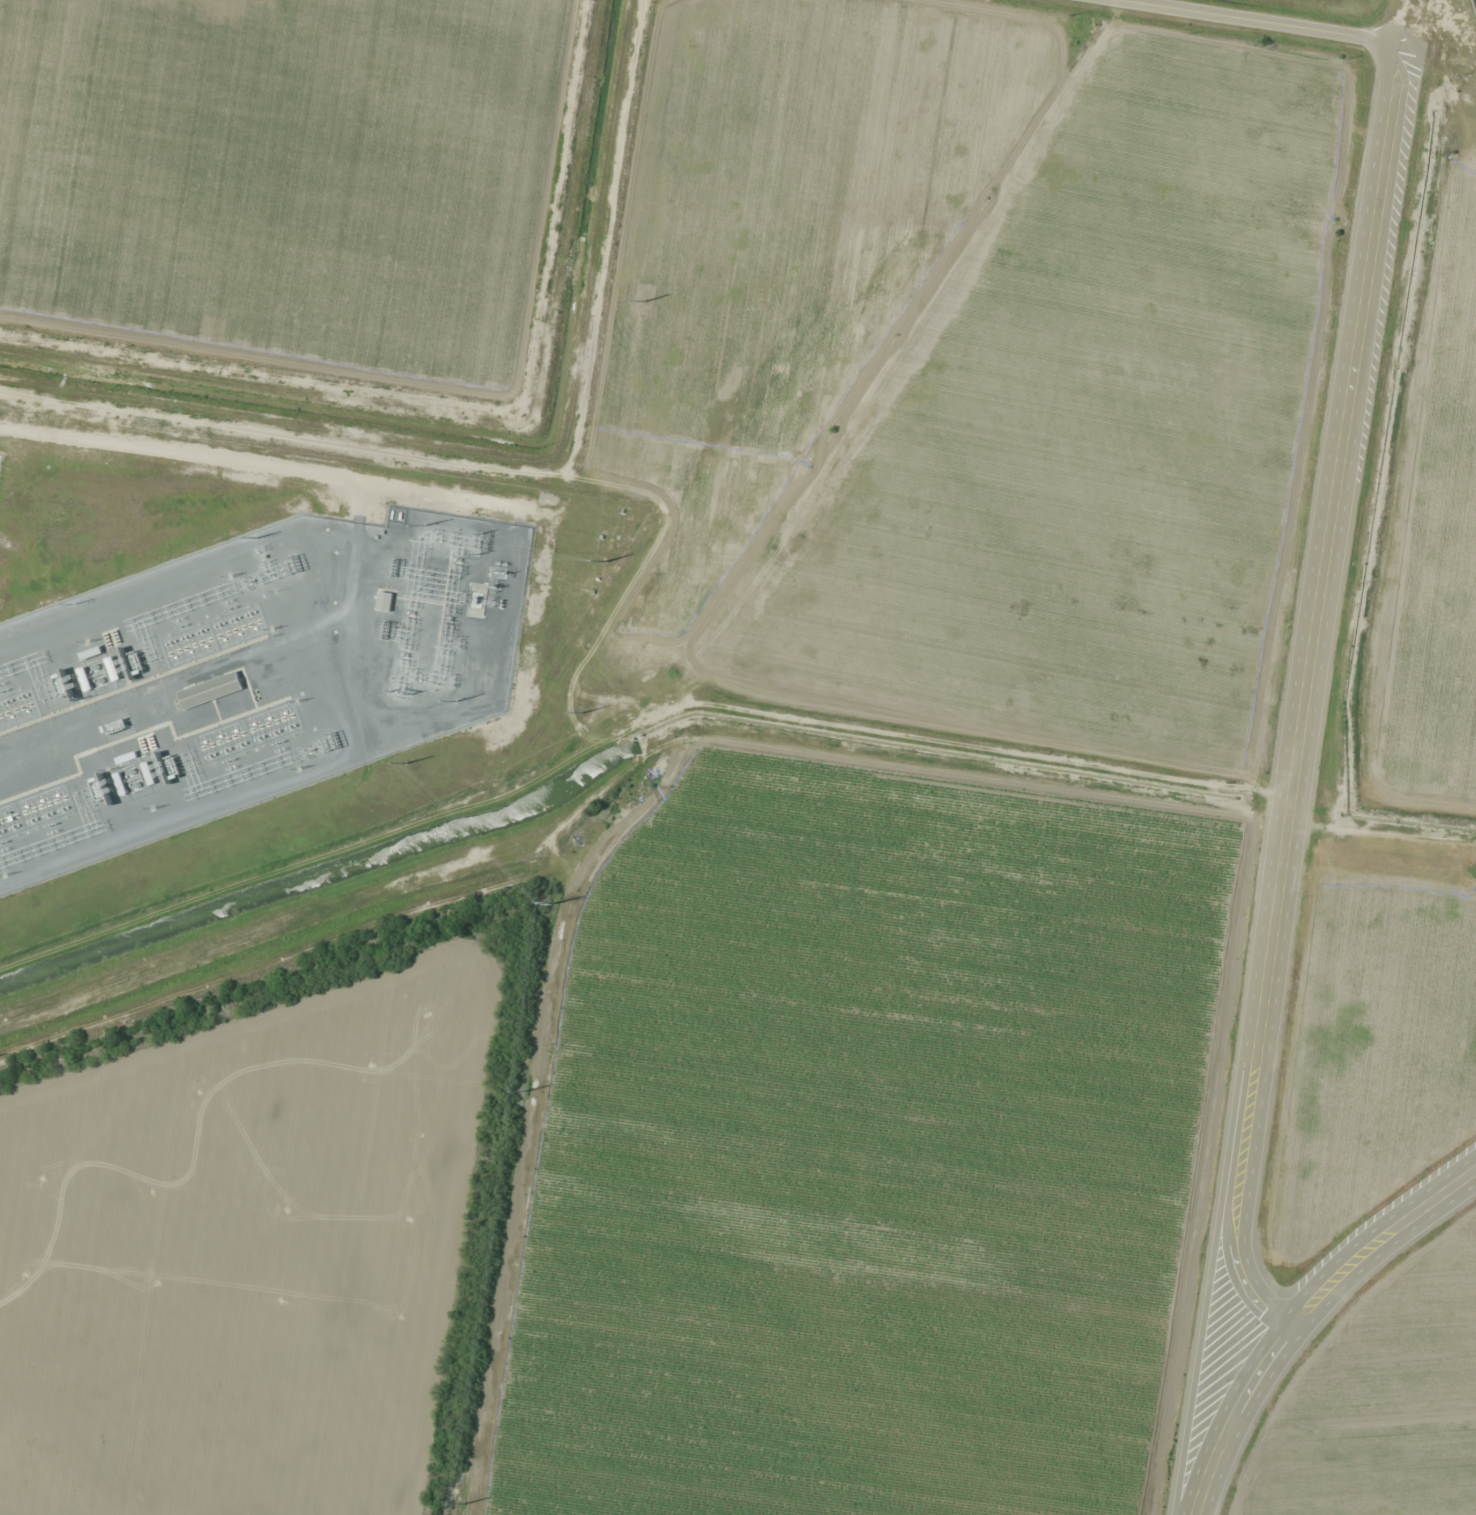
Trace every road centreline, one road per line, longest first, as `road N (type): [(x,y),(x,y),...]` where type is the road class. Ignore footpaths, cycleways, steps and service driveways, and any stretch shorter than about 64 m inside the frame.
road 1 (residential): [(1121,0),(1363,37),(1392,73),(1238,1159),(1236,1246),(1253,1291),(1291,1327)]
road 2 (tertiary): [(1475,1172),(1358,1256),(1291,1327),(1240,1398),(1197,1514)]

